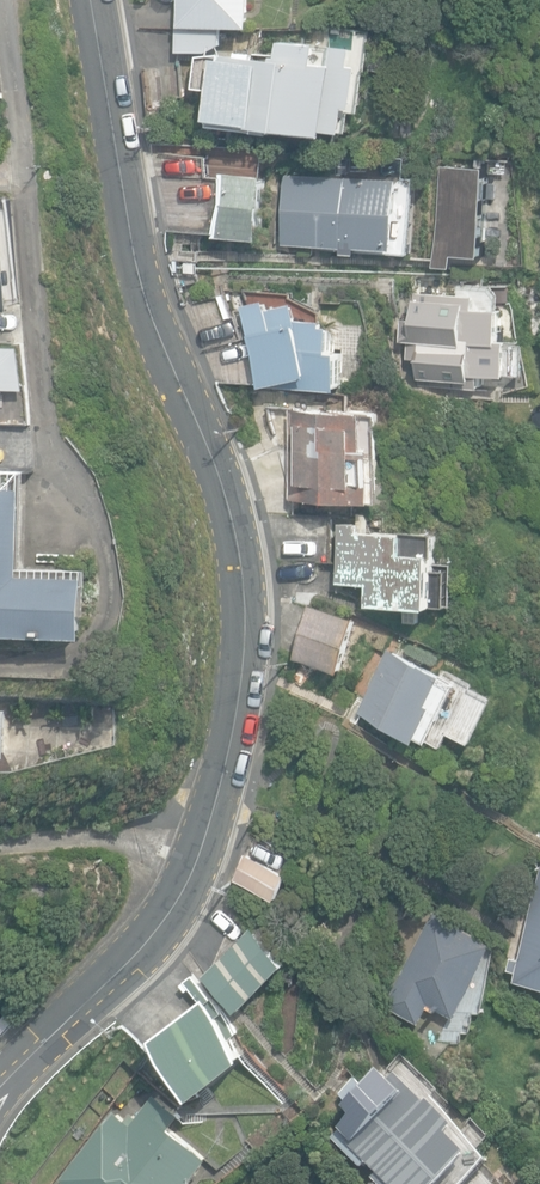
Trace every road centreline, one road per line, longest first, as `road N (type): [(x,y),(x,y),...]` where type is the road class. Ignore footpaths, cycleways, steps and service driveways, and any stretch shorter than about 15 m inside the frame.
road 1 (residential): [(90,0),(147,305),(215,469),(246,580),(244,653),(227,763),(184,891),(147,942),(0,1087)]
road 2 (residential): [(122,615),(107,510),(56,424),(32,169)]
road 3 (residential): [(32,169),(0,4)]

